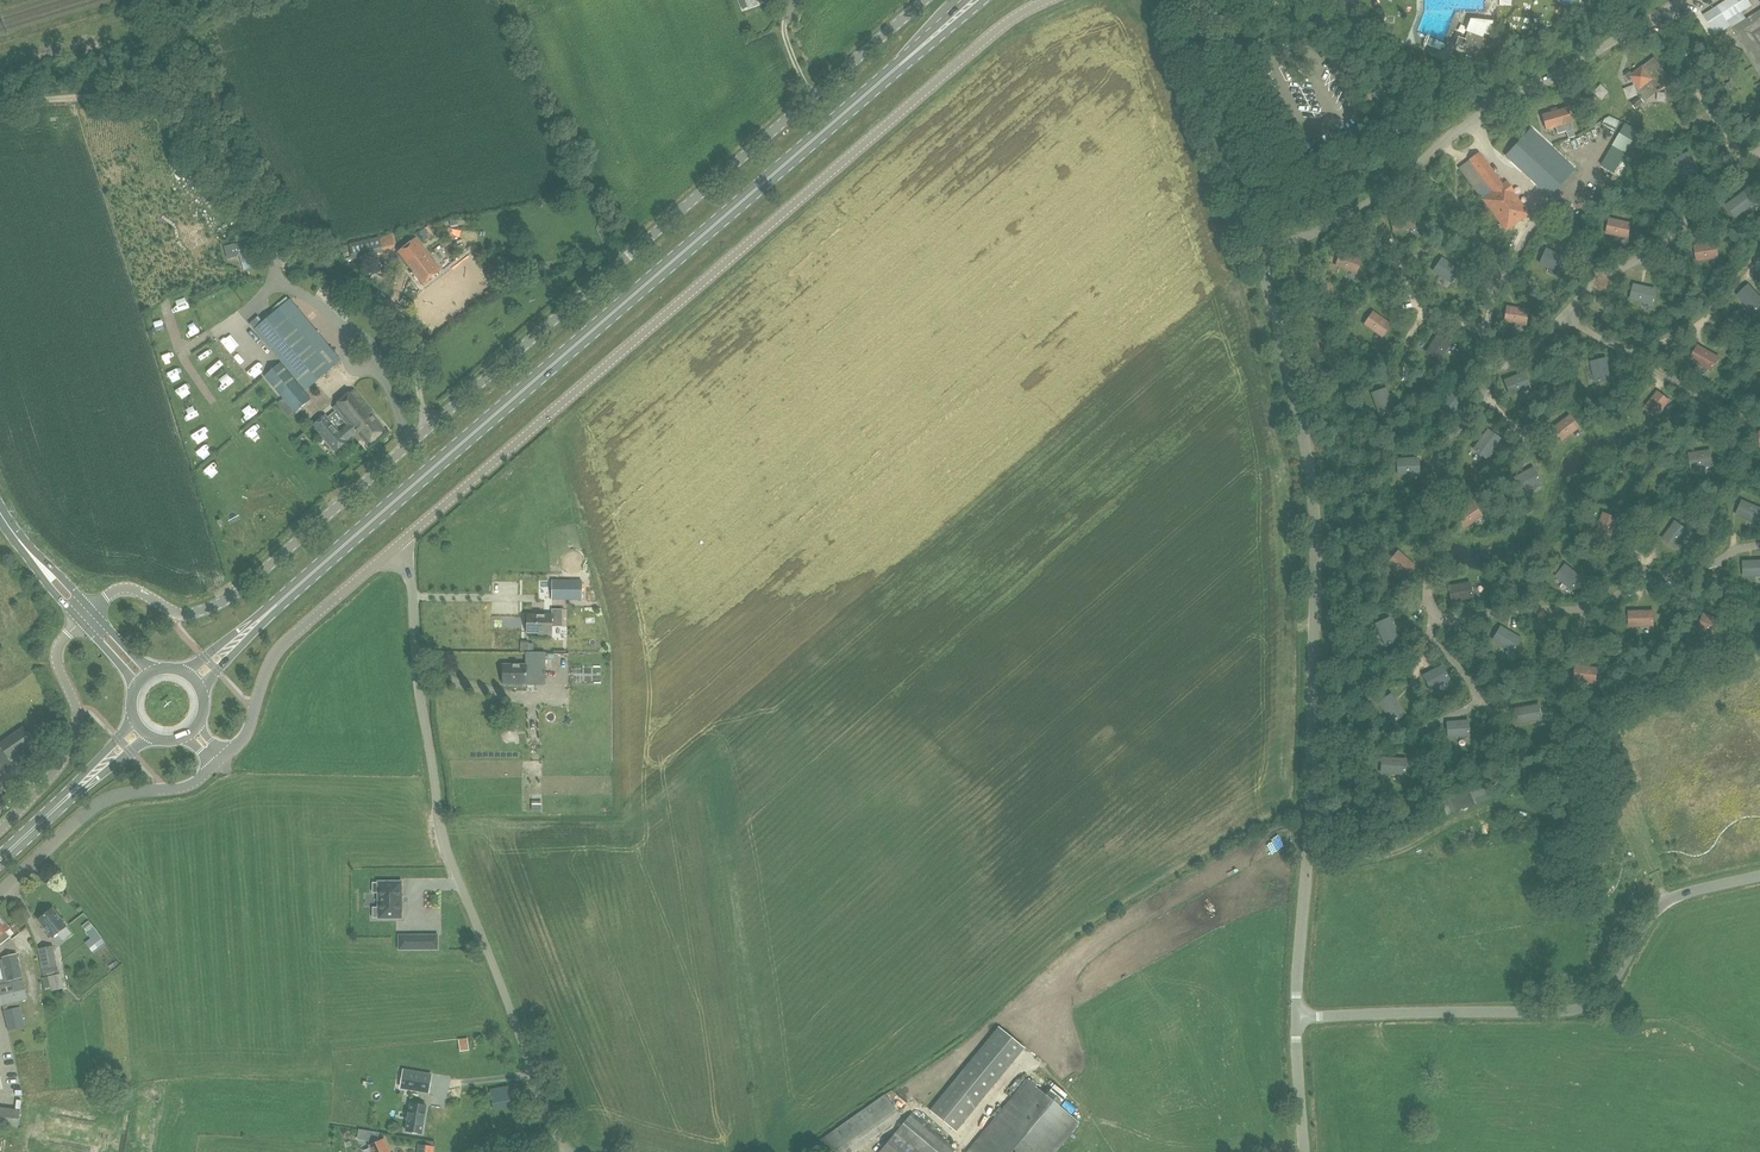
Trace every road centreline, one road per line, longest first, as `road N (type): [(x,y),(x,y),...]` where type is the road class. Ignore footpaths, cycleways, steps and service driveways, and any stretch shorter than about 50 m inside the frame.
road 1 (unclassified): [(406,539),(1003,24),(1047,0)]
road 2 (unclassified): [(1296,1018),(1311,747),(1312,503),(1257,248)]
road 3 (primary): [(284,598),(866,94)]
road 4 (unclassified): [(430,427),(923,0)]
road 5 (unclassified): [(568,1151),(447,852),(406,539)]
road 6 (unclassified): [(1296,1018),(1585,1008),(1606,994),(1657,908),(1759,876)]
road 7 (unclassified): [(1257,248),(1315,233),(1350,213),(1503,98),(1553,79),(1685,0)]
road 8 (unclassified): [(92,611),(122,587),(184,614),(226,599),(430,427)]
road 9 (track): [(420,384),(400,311),(263,230),(223,187),(165,97)]
road 10 (unclassified): [(221,760),(245,734),(281,645),(406,539)]
road 11 (unclassified): [(0,893),(95,807),(188,785),(221,760)]
road 12 (unclassified): [(1257,248),(1173,0)]
road 13 (unclassified): [(0,830),(58,767),(76,730),(76,708),(56,656),(81,623)]
road 14 (track): [(165,97),(0,102)]
road 15 (primary): [(866,94),(986,0)]
road 16 (primary): [(967,0),(866,94)]
road 17 (unclassified): [(1304,1151),(1296,1018)]
road 18 (primary): [(284,598),(180,670)]
road 19 (track): [(235,0),(192,27),(165,97)]
road 20 (primary): [(202,693),(284,598)]

